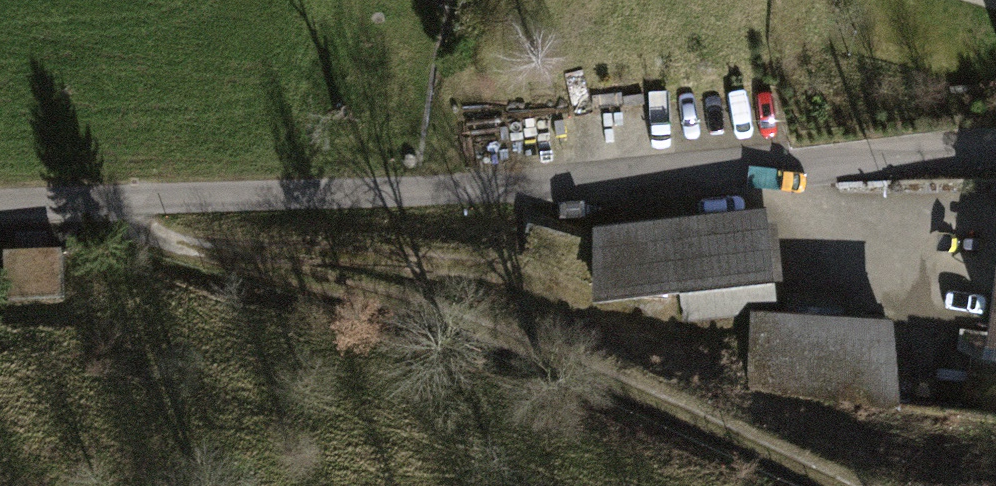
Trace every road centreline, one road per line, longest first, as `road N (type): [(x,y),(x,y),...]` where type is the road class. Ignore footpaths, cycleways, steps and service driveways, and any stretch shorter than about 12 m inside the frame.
road 1 (unclassified): [(995,147),(295,199),(0,210)]
road 2 (track): [(118,207),(177,248),(573,363),(839,485)]

